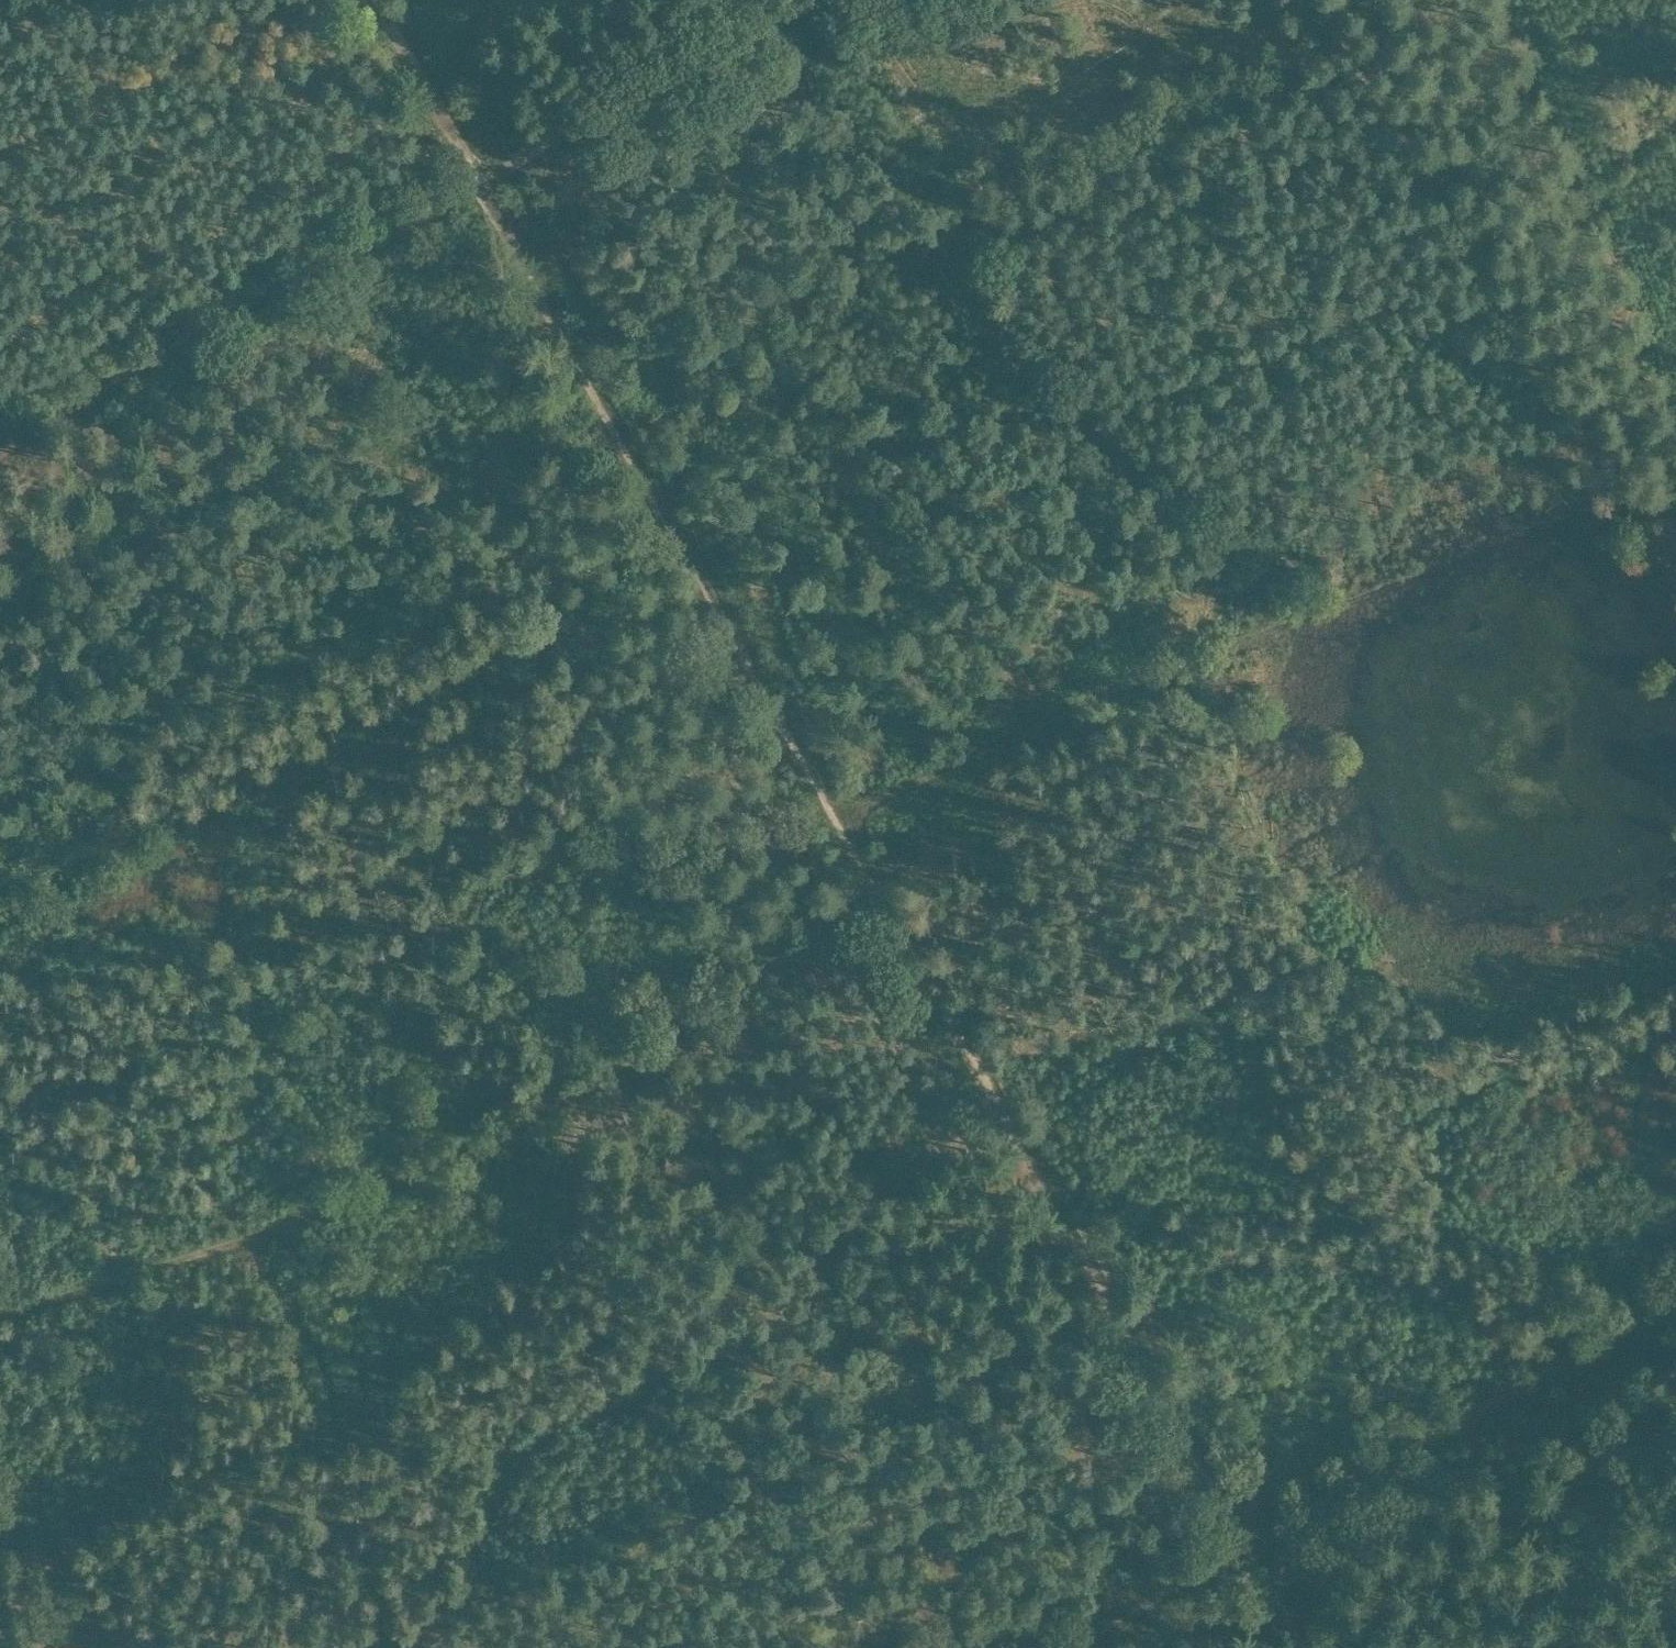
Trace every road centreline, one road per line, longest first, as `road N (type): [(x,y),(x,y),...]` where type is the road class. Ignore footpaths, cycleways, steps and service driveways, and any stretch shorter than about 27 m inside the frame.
road 1 (track): [(1311,1647),(876,901),(834,810),(376,0)]
road 2 (track): [(0,1303),(253,1233),(634,1055),(876,901)]
road 3 (track): [(1606,494),(1330,0)]
road 4 (track): [(0,447),(477,178)]
road 5 (track): [(1553,398),(1675,475)]
road 6 (track): [(1675,610),(1606,494)]

